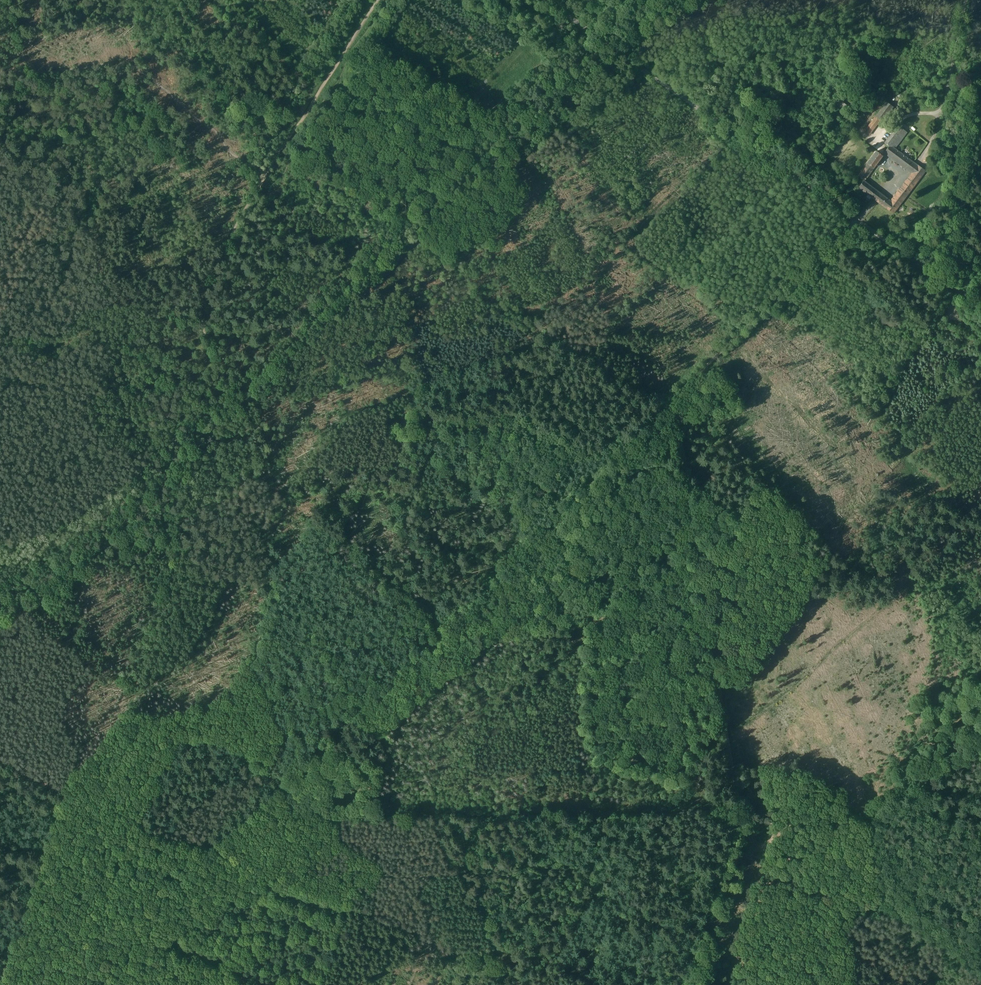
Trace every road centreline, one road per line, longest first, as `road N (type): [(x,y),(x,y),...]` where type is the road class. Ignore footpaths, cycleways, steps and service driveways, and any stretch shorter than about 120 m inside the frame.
road 1 (track): [(669,404),(286,777)]
road 2 (residential): [(980,307),(546,0)]
road 3 (track): [(737,802),(677,411),(669,404)]
road 4 (track): [(669,404),(858,221)]
road 5 (track): [(277,155),(203,295),(203,328),(216,367),(212,393)]
road 6 (track): [(176,455),(72,573),(0,630)]
road 7 (track): [(67,794),(4,984)]
road 8 (track): [(209,852),(69,984)]
road 9 (track): [(378,0),(277,155)]
road 10 (track): [(67,794),(209,852)]
road 11 (track): [(209,852),(345,908)]
road 12 (track): [(702,984),(740,855)]

